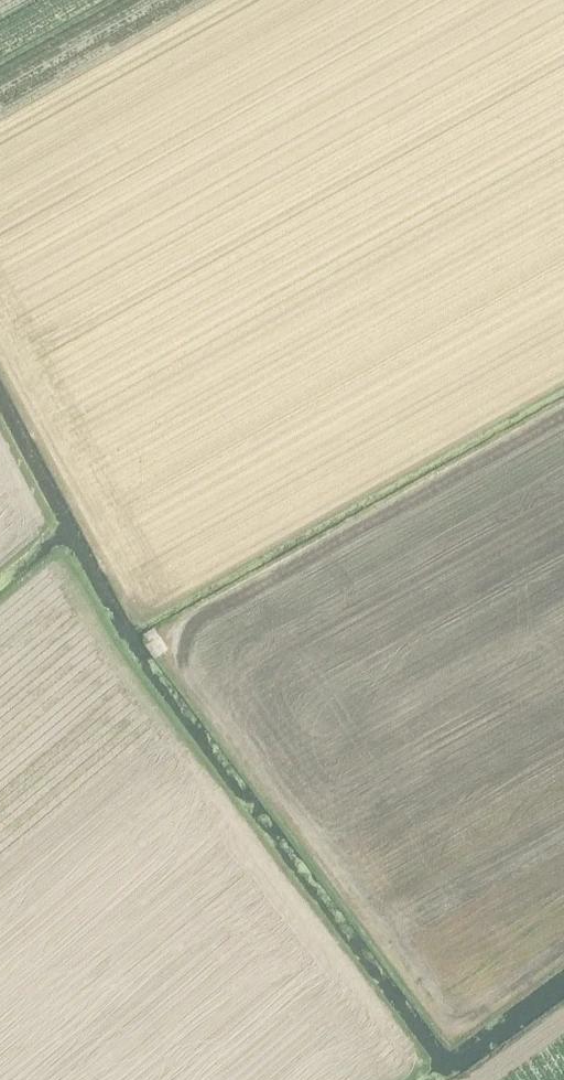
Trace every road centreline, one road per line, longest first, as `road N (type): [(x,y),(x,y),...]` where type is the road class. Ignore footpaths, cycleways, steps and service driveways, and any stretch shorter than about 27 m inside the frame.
road 1 (track): [(0,948),(204,780),(418,1056)]

